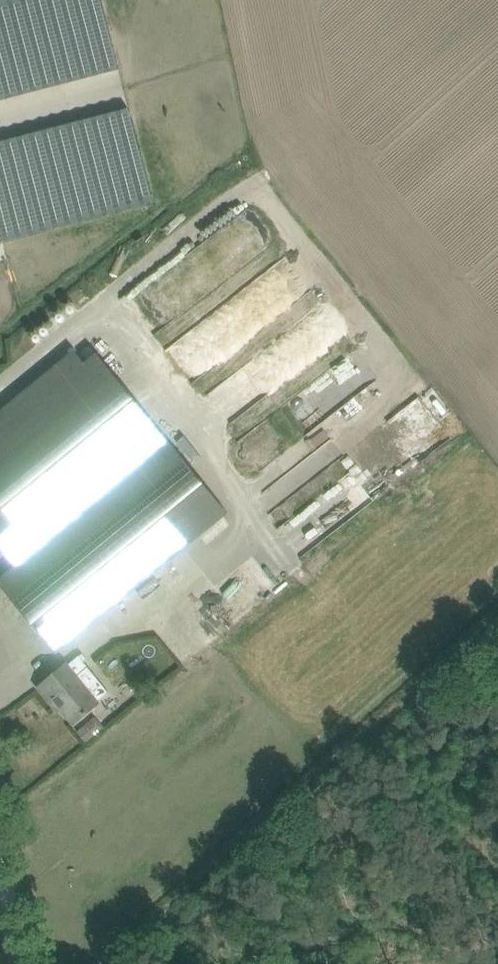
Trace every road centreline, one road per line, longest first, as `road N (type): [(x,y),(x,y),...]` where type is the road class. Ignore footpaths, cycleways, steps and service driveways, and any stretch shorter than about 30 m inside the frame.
road 1 (track): [(497,614),(98,963)]

